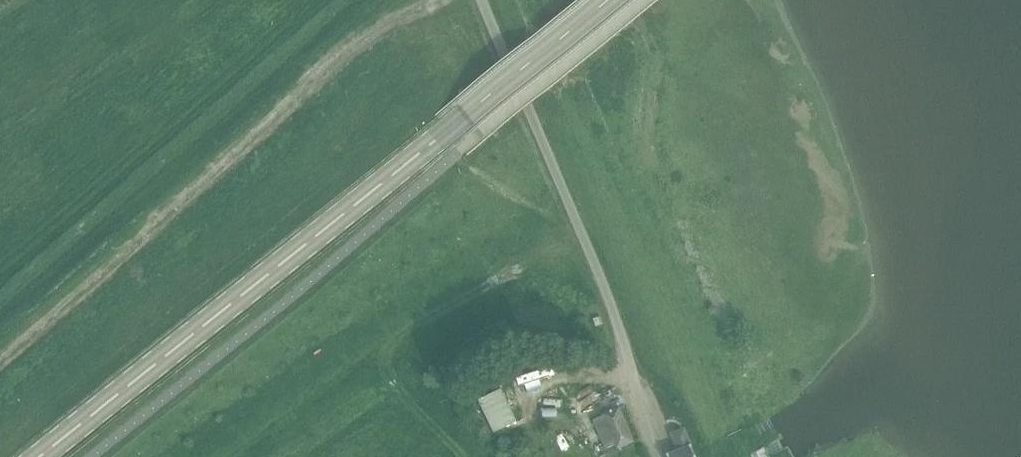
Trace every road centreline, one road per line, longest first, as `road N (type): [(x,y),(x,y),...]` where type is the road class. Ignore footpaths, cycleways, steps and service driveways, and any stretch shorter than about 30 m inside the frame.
road 1 (secondary): [(42,456),(612,0)]
road 2 (track): [(519,0),(715,456)]
road 3 (unclassified): [(482,0),(625,328),(633,402),(656,456)]
road 4 (track): [(580,228),(451,161)]

